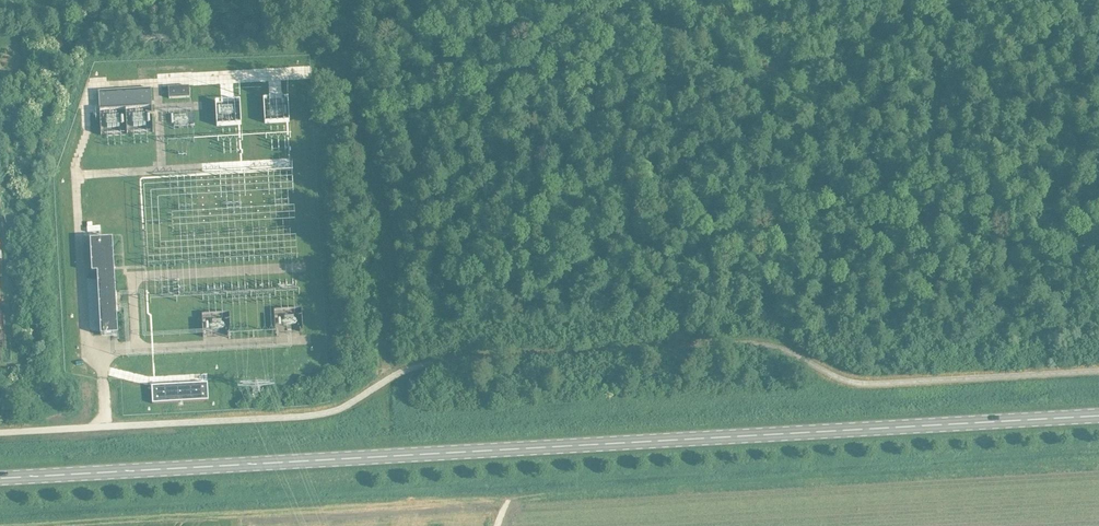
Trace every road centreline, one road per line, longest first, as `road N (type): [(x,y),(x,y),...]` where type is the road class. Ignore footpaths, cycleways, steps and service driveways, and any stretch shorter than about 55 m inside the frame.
road 1 (primary): [(0,474),(1098,414)]
road 2 (track): [(375,179),(788,106),(885,104),(935,86),(1001,92),(1098,84)]
road 3 (track): [(387,419),(388,272),(371,156),(345,69),(310,72)]

